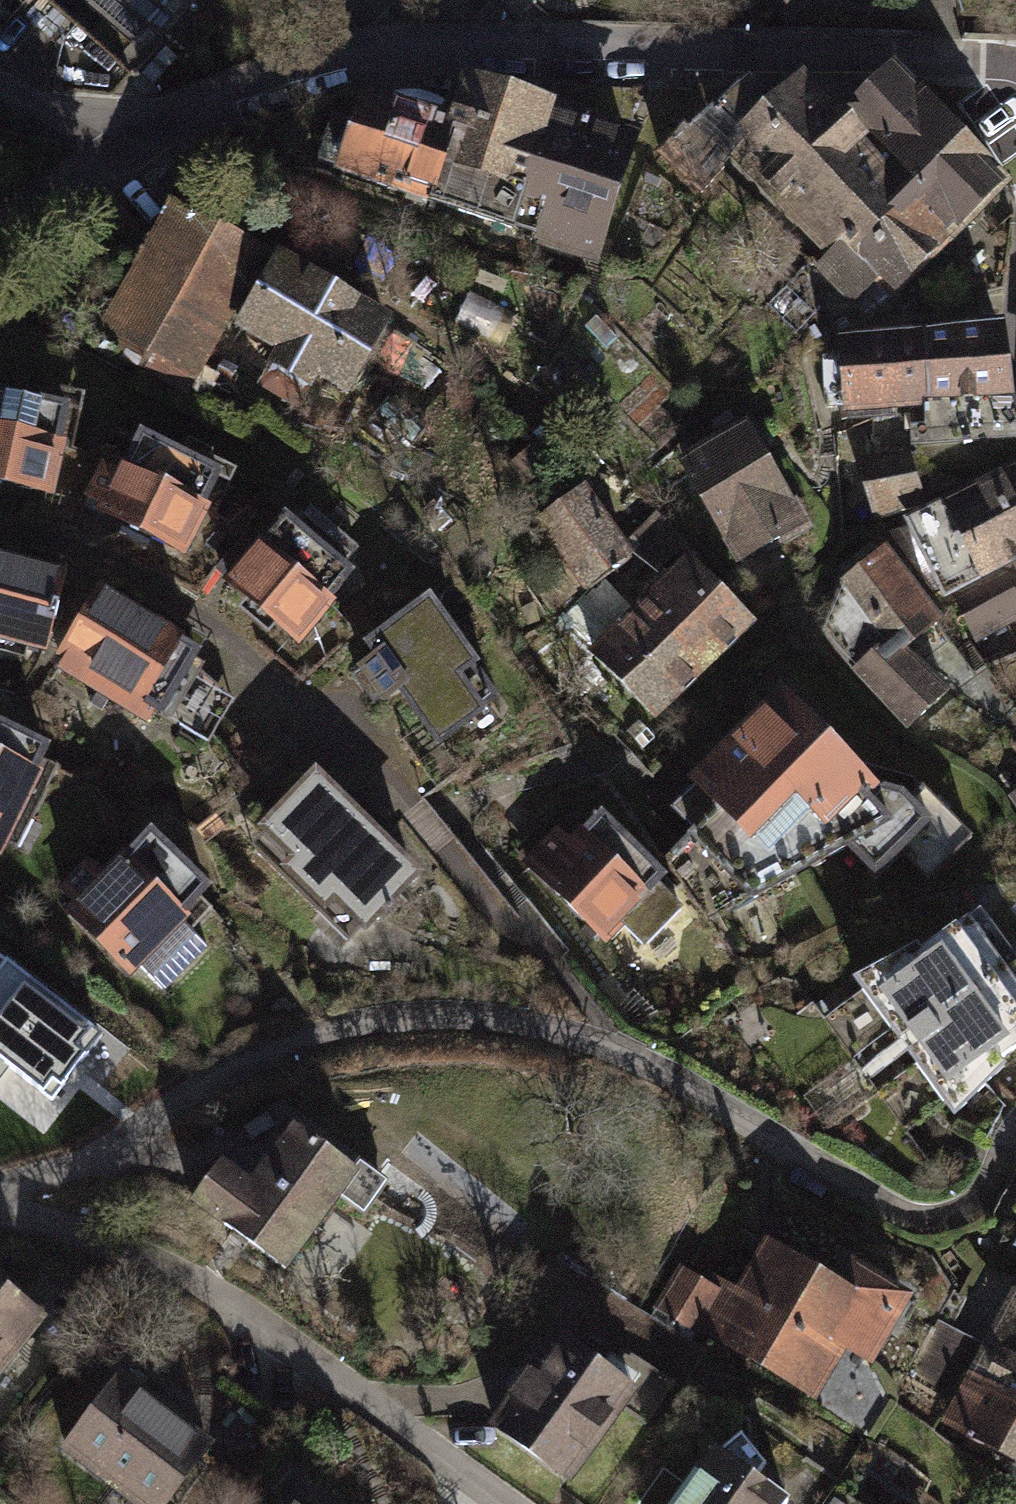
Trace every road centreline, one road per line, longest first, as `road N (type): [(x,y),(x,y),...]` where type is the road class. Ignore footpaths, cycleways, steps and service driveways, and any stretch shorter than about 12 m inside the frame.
road 1 (residential): [(1015,63),(555,44),(394,48),(278,70),(171,117),(0,236)]
road 2 (residential): [(509,1503),(168,1256),(0,1201)]

